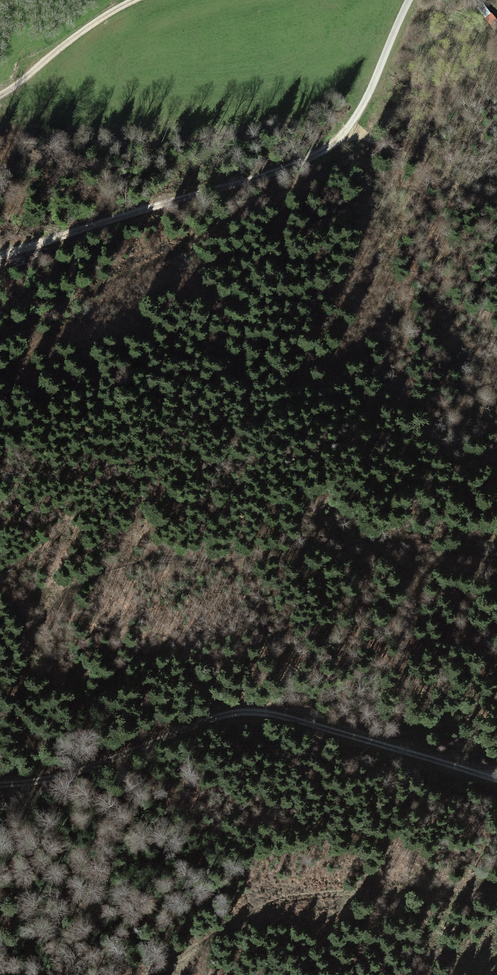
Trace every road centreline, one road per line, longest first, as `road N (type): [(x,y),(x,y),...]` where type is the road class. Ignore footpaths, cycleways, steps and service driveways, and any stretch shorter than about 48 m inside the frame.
road 1 (track): [(0,782),(61,773),(224,711),(275,711),(496,777)]
road 2 (track): [(410,0),(355,118),(330,147),(0,257)]
road 3 (track): [(0,729),(57,603),(99,574),(142,562),(241,561),(301,550),(423,551)]
road 4 (track): [(0,95),(109,14),(141,0)]

